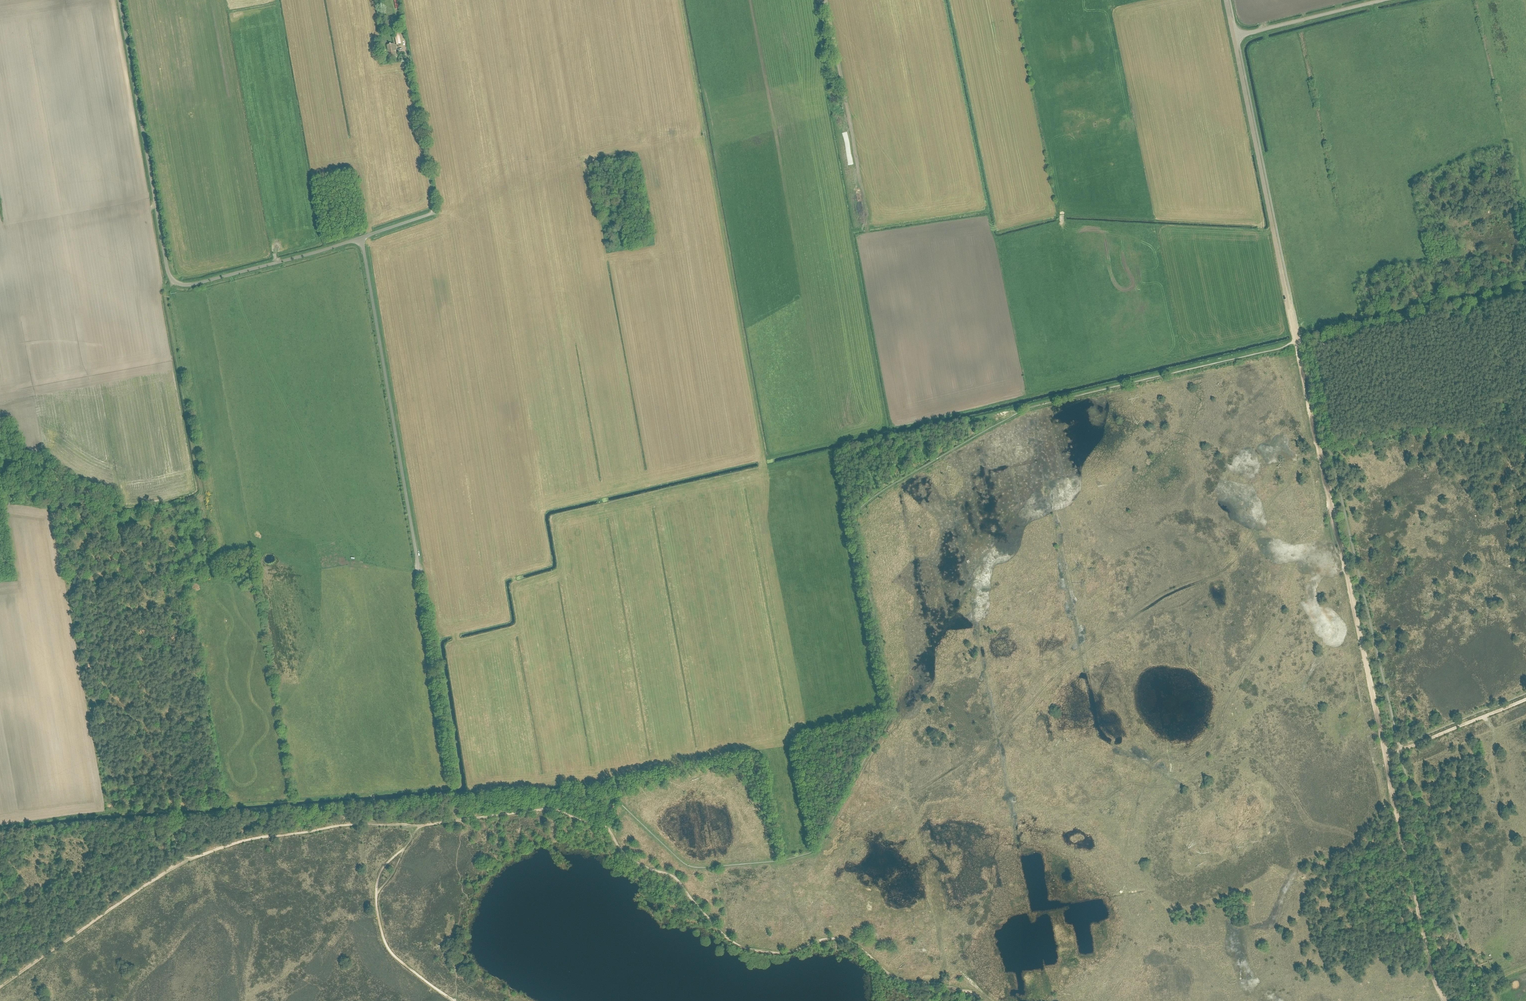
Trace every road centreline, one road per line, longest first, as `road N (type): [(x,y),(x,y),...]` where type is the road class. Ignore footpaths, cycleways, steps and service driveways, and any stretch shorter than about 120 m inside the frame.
road 1 (track): [(454,821),(562,812),(606,828),(630,859),(676,878),(742,948),(782,953),(841,940),(898,979),(983,1000)]
road 2 (unclassified): [(360,239),(198,284),(173,281),(119,0)]
road 3 (track): [(1385,754),(1298,349)]
road 4 (unclassified): [(1298,349),(1226,0)]
road 5 (unclassified): [(419,574),(360,239)]
road 6 (track): [(160,289),(201,490),(145,525),(115,529),(91,517)]
road 7 (track): [(187,861),(260,837),(454,821)]
road 8 (track): [(1446,1000),(1431,967),(1385,754)]
road 9 (track): [(1303,344),(1525,293)]
road 10 (track): [(0,987),(187,861)]
road 11 (track): [(419,826),(376,894),(378,914),(391,953),(453,1000)]
road 12 (track): [(1386,0),(1234,38)]
road 13 (track): [(1385,754),(1525,699)]
road 14 (track): [(826,0),(847,111),(843,131)]

